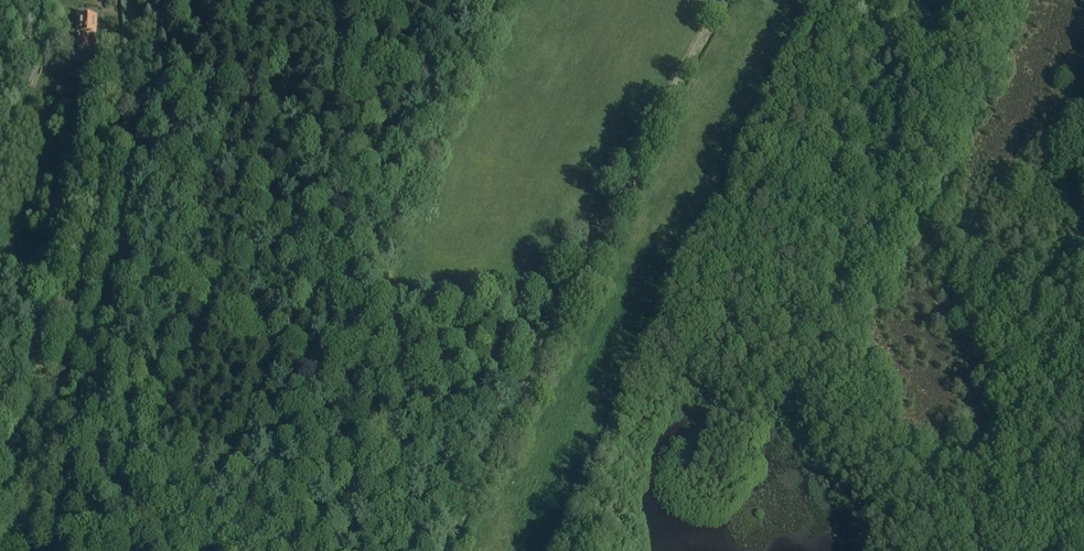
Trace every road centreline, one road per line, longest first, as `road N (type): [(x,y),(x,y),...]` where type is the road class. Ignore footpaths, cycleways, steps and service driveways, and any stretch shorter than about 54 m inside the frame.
road 1 (unclassified): [(26,550),(128,68),(128,0)]
road 2 (track): [(259,550),(0,422)]
road 3 (track): [(1065,398),(1020,550)]

